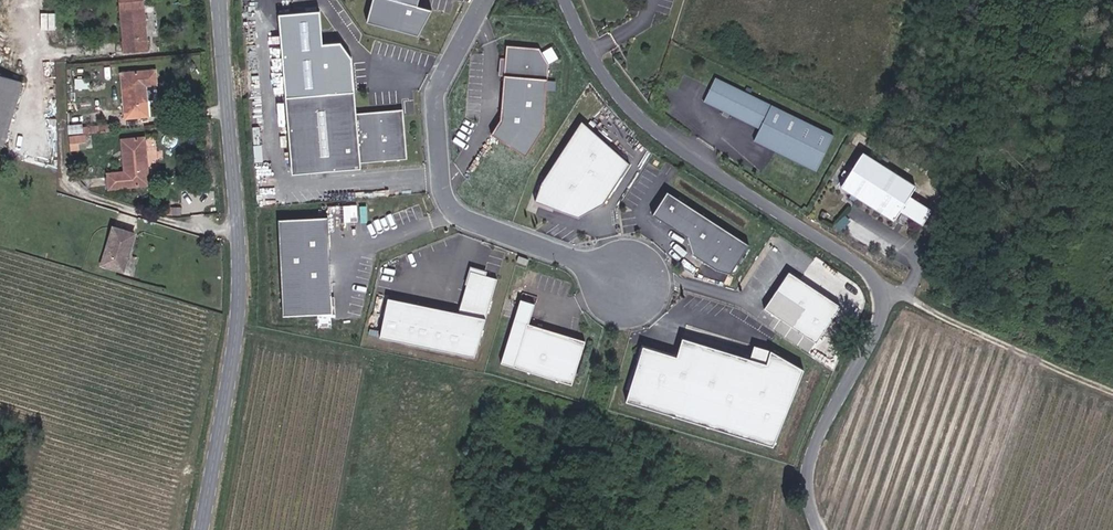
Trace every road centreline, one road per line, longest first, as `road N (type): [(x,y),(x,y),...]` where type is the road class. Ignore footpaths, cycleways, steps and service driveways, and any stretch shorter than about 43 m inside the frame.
road 1 (unclassified): [(568,0),(627,101),(673,143),(885,289),(886,312),(809,474),(825,529)]
road 2 (secondary): [(219,0),(240,279),(237,336),(202,529)]
road 3 (unclassified): [(484,0),(434,88),(442,200),(454,215),(636,285)]

